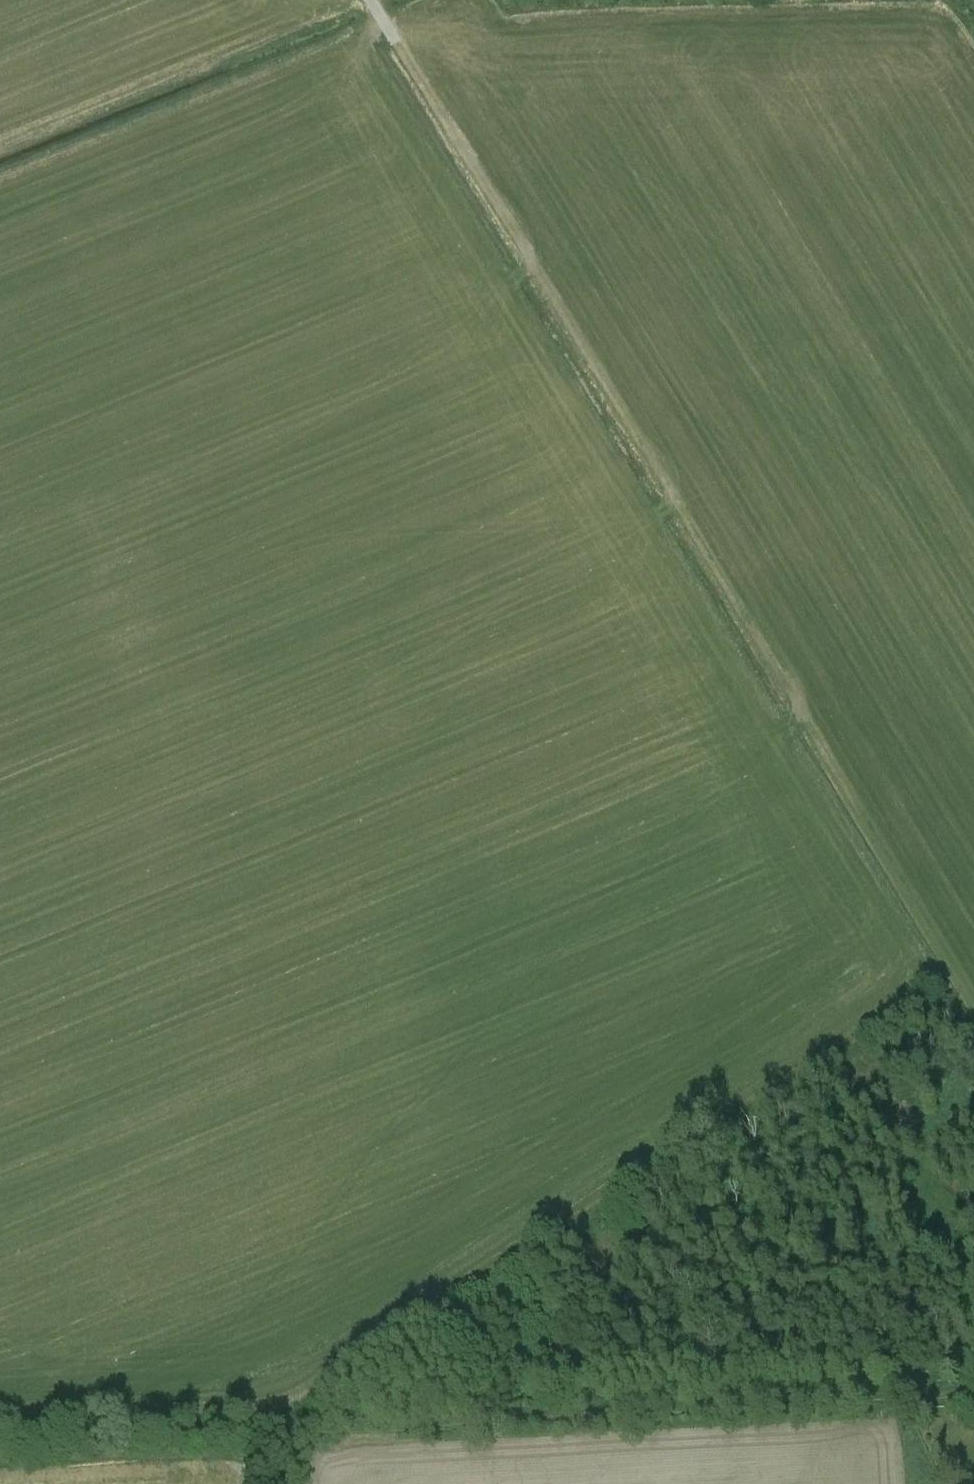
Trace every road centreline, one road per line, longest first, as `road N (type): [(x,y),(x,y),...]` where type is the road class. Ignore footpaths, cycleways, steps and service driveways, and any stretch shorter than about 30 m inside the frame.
road 1 (track): [(0,1448),(973,1397)]

